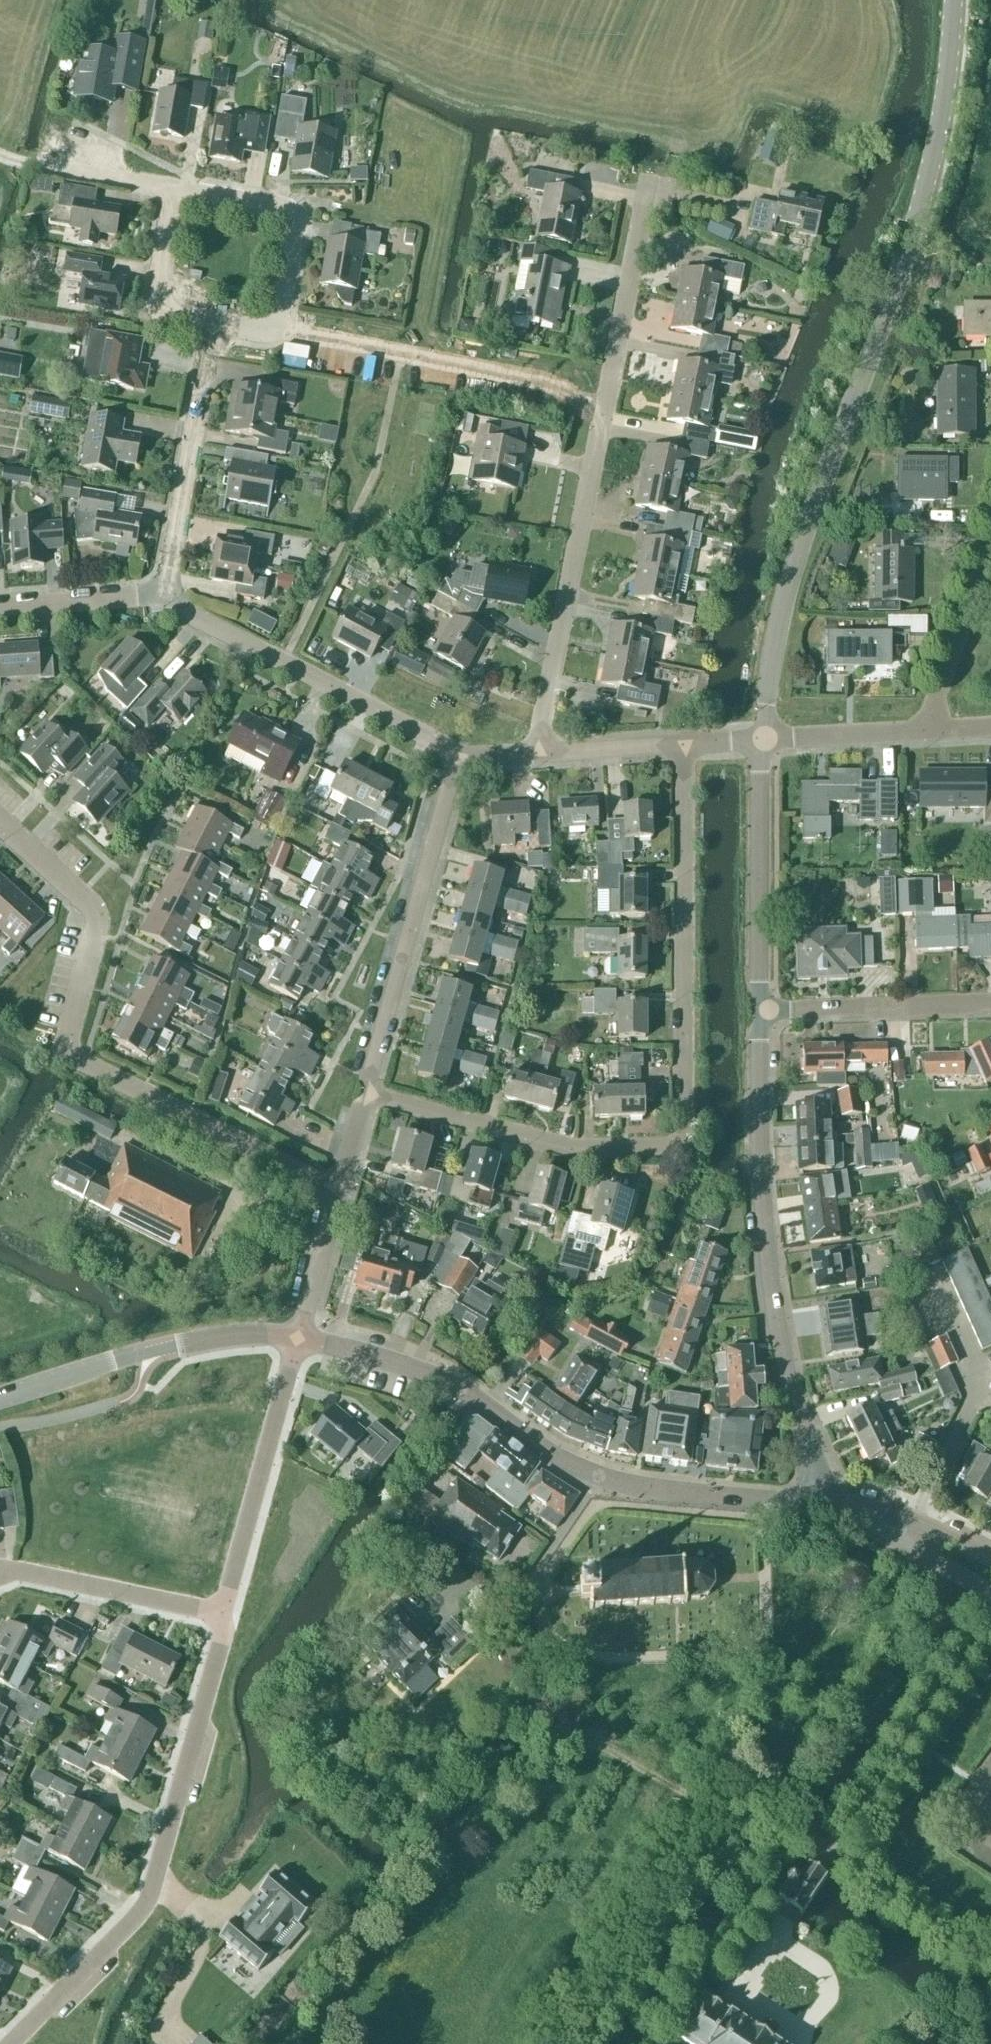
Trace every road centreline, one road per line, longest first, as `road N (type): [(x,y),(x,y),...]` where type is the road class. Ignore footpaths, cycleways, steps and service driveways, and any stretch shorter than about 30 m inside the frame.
road 1 (tertiary): [(763,742),(782,620),(946,114),(955,0)]
road 2 (residential): [(369,1095),(574,1146),(683,1143),(679,745)]
road 3 (residential): [(337,1198),(68,1052),(94,915),(0,821)]
road 4 (residential): [(540,749),(654,185)]
road 5 (tertiary): [(824,1505),(768,1288),(759,1147),(768,1011)]
road 6 (residential): [(222,1614),(223,1643),(150,1895),(10,2043)]
road 7 (unclassified): [(369,1095),(455,756)]
road 8 (residential): [(210,334),(265,339),(288,328),(309,214),(173,190)]
road 9 (residential): [(455,756),(164,595)]
road 10 (tertiary): [(594,1474),(456,1386),(297,1338)]
road 11 (unclassified): [(297,1338),(222,1614)]
road 12 (tertiary): [(768,1011),(761,987),(763,742)]
road 13 (residential): [(164,595),(210,334)]
road 14 (tertiary): [(824,1505),(642,1490),(594,1474)]
road 15 (residential): [(433,1595),(520,1594),(594,1474)]
road 16 (residential): [(0,1575),(222,1614)]
road 17 (residential): [(990,1008),(768,1011)]
road 18 (residential): [(210,334),(154,317),(173,190)]
road 19 (residential): [(929,732),(990,556)]
road 20 (unclassified): [(929,732),(763,742)]
road 21 (residential): [(0,606),(164,595)]
road 22 (tertiary): [(0,1400),(147,1353)]
road 23 (tertiary): [(297,1338),(233,1337),(147,1353)]
road 24 (unclassified): [(297,1338),(337,1198)]
road 25 (unclassified): [(540,749),(679,745)]

